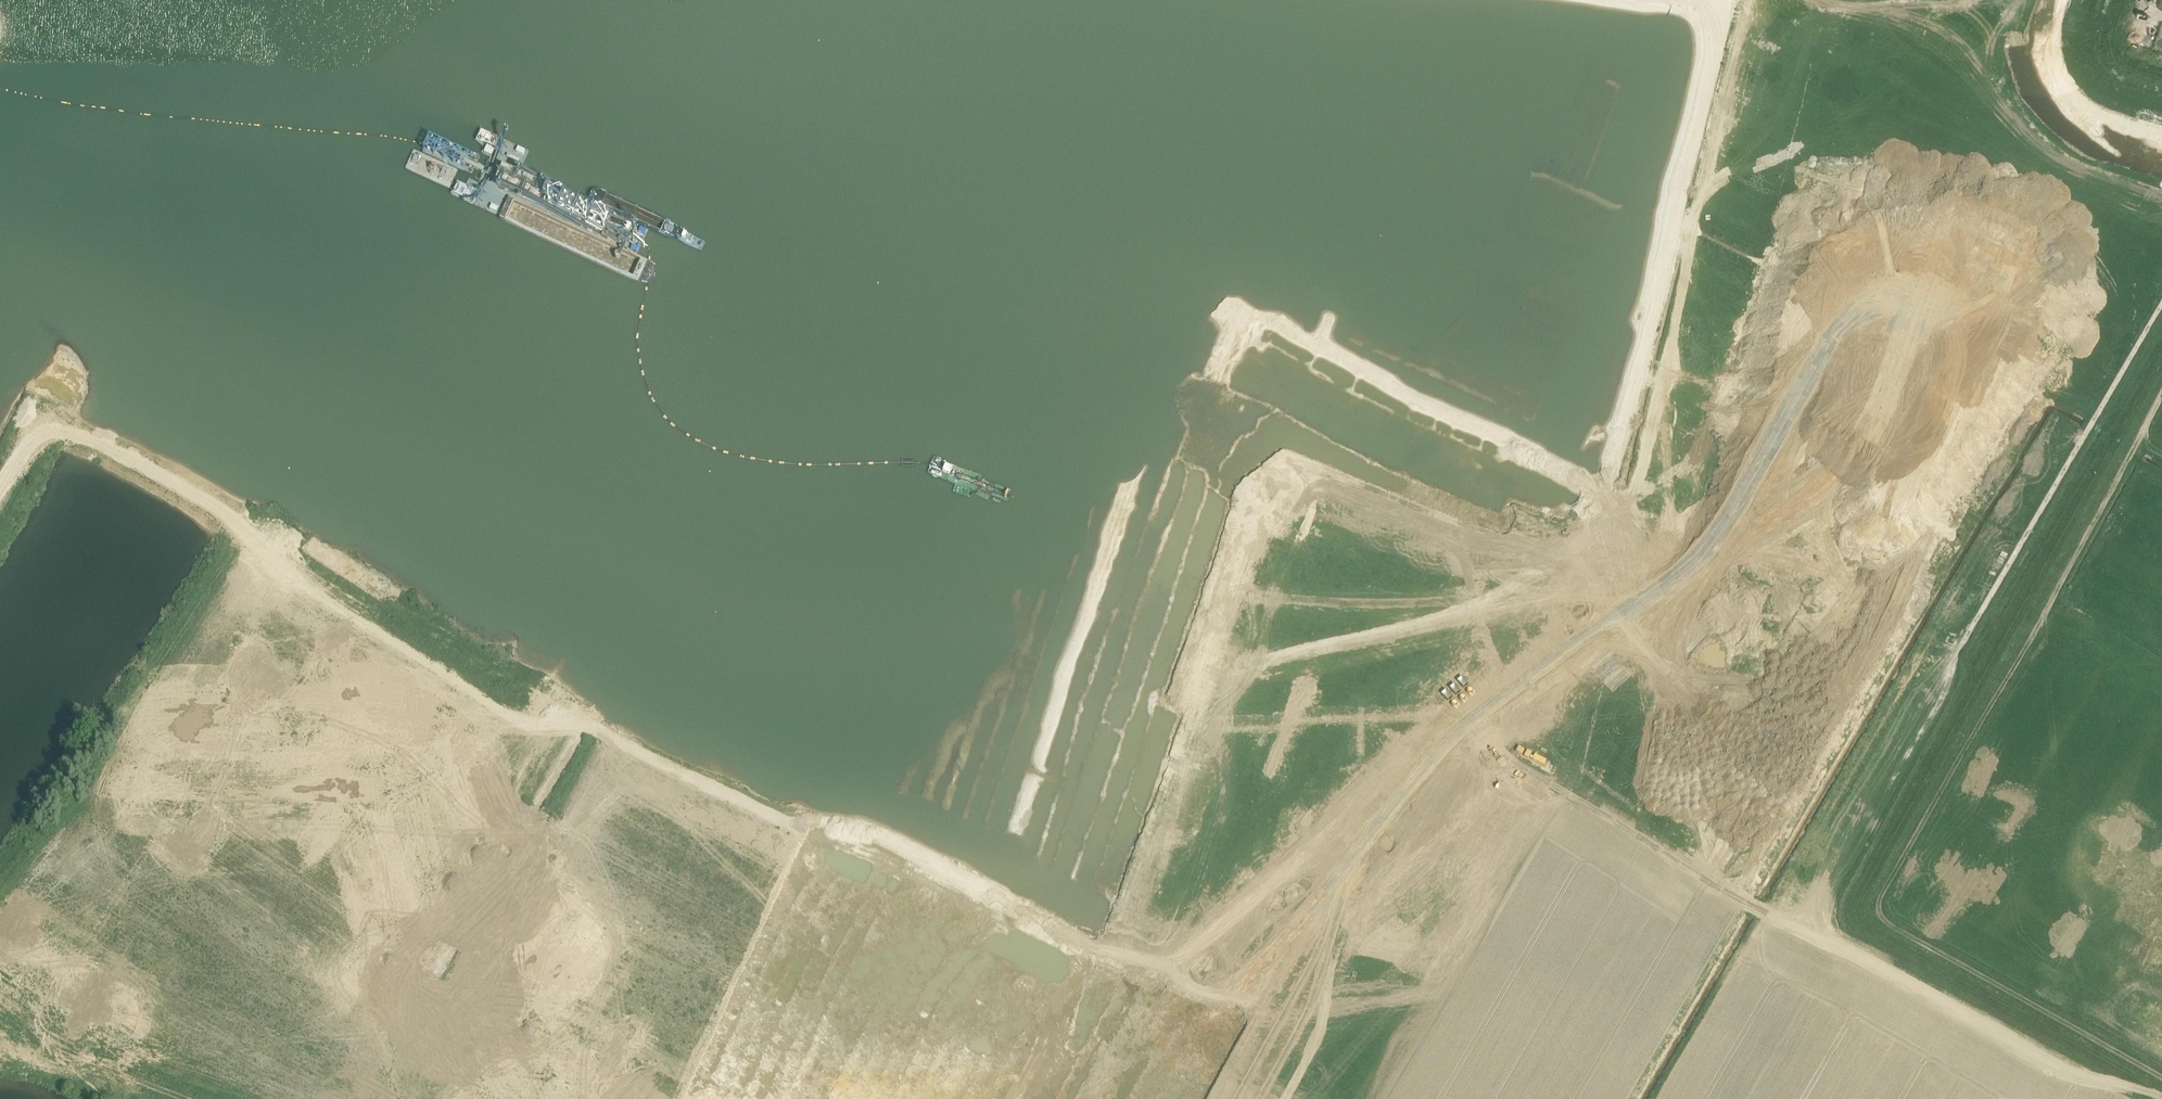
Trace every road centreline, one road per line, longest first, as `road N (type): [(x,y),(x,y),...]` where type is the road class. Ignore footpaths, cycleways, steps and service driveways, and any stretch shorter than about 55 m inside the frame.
road 1 (track): [(666,1098),(781,851),(785,823),(588,728),(536,726),(264,567),(246,527),(66,428),(42,432),(0,498)]
road 2 (track): [(2161,1097),(2081,1077),(1664,855),(1592,827),(1566,833),(1410,1098)]
road 3 (track): [(1960,649),(2161,307)]

